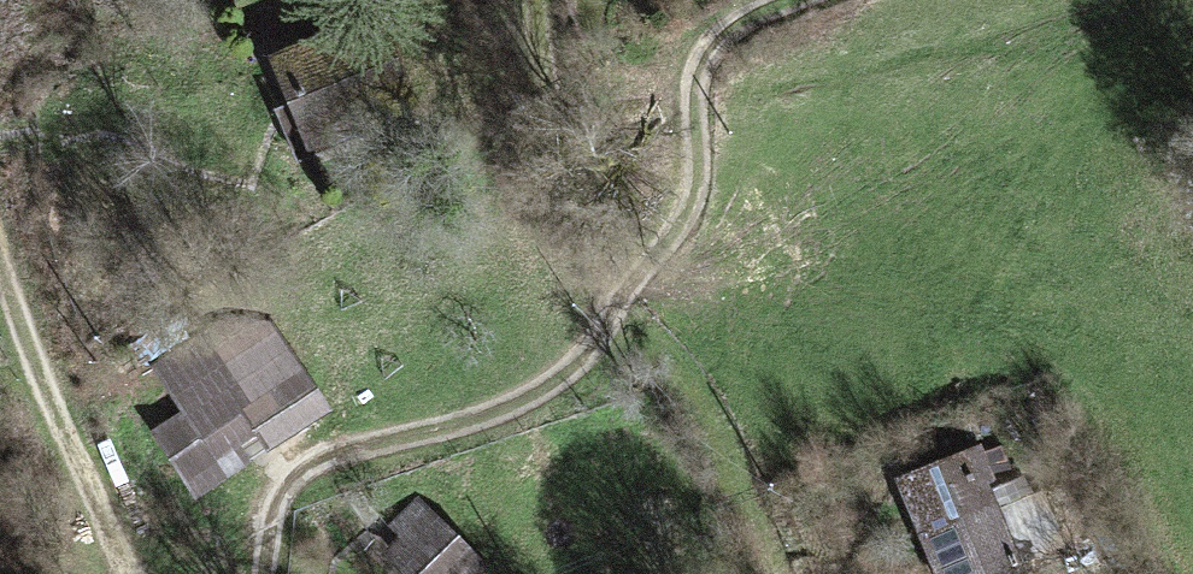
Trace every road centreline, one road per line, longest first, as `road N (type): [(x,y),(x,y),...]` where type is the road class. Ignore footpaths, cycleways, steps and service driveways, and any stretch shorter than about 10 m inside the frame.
road 1 (track): [(789,0),(750,14),(720,39),(656,244),(591,349),(543,391),(433,434)]
road 2 (track): [(0,253),(131,573)]
road 3 (track): [(797,573),(704,385),(668,342),(621,304)]
road 4 (track): [(266,573),(277,506),(298,473),(334,455),(433,434)]

